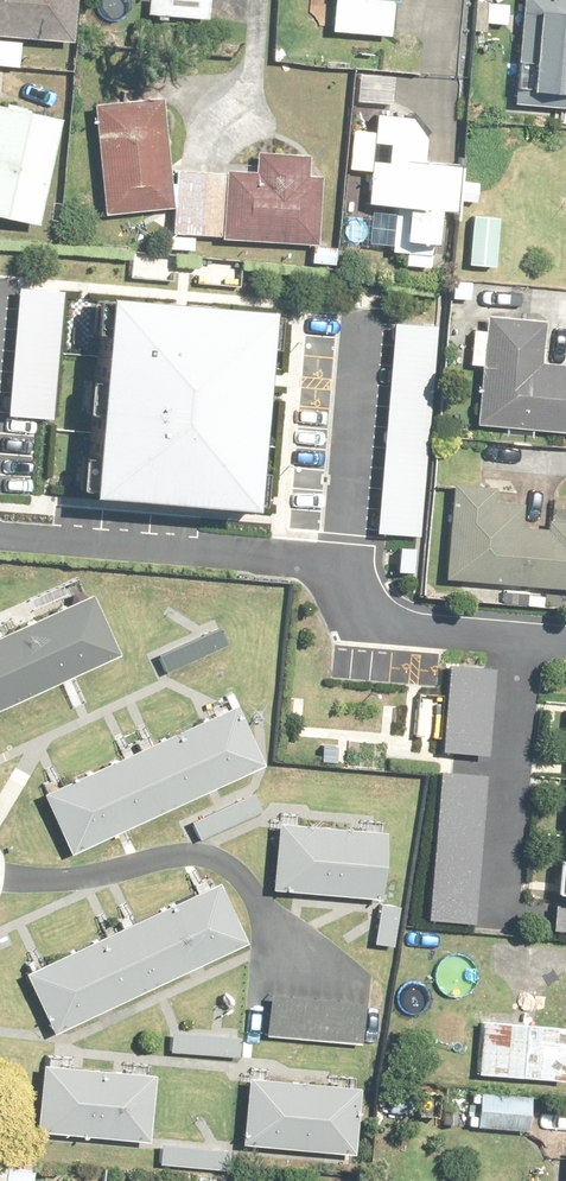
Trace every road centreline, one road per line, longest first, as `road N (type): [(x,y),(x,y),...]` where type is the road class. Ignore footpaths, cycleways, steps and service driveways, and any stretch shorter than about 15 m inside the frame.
road 1 (residential): [(0,534),(325,566)]
road 2 (residential): [(517,636),(496,918)]
road 3 (residential): [(356,319),(336,546),(325,566)]
road 4 (residential): [(325,566),(348,618),(517,636)]

